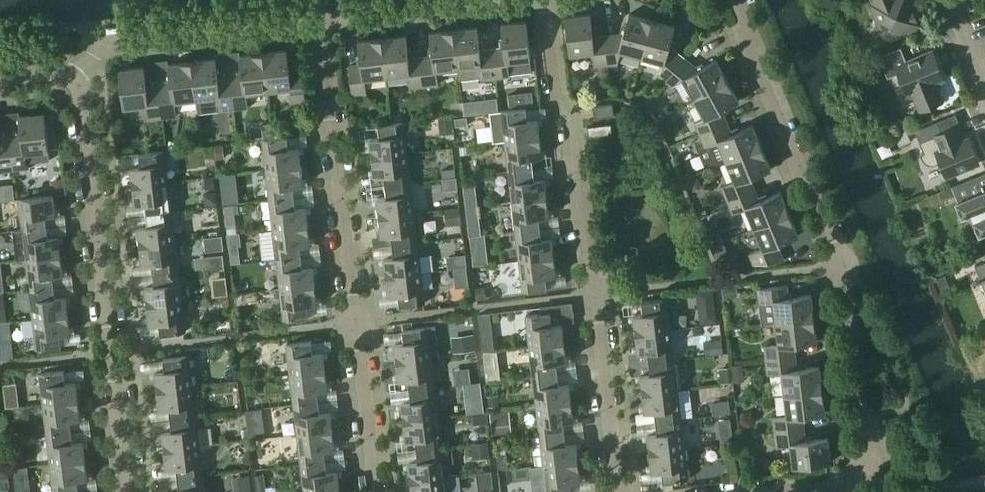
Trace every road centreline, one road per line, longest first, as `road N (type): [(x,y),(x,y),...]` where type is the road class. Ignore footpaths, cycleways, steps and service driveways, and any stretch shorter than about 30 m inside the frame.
road 1 (residential): [(616,491),(576,118),(555,93),(546,0)]
road 2 (residential): [(737,0),(844,265),(870,474)]
road 3 (residential): [(375,491),(321,19)]
road 4 (residential): [(61,67),(76,78),(84,102),(125,491)]
road 5 (residential): [(61,67),(80,43),(321,19)]
road 6 (residential): [(321,19),(472,0)]
road 7 (residential): [(741,491),(870,474)]

